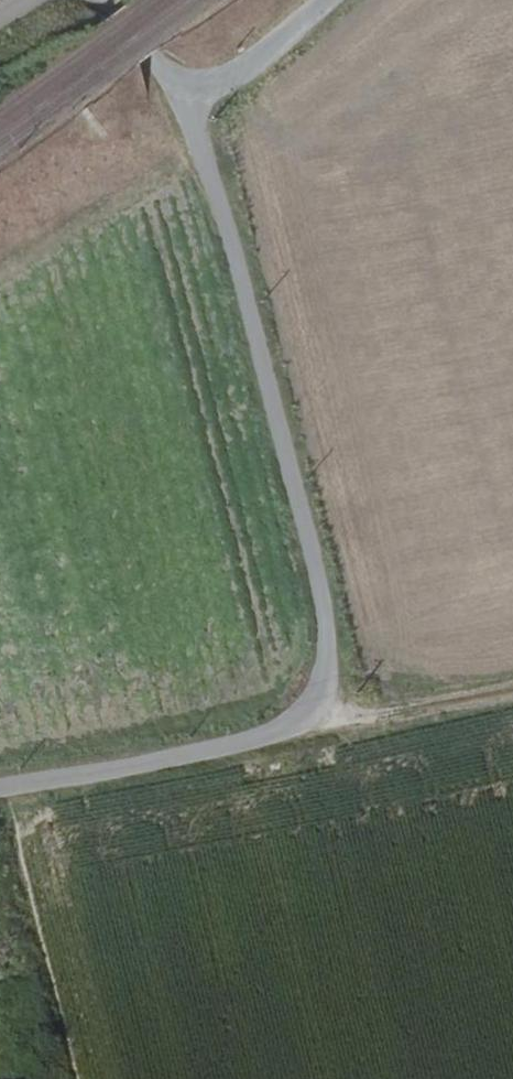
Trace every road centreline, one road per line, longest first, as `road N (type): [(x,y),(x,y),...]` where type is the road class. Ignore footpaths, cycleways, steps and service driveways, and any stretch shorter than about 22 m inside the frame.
road 1 (unclassified): [(0,787),(271,732),(313,708),(327,683),(327,628),(189,108)]
road 2 (track): [(313,708),(382,714),(512,690)]
road 3 (unclassified): [(189,108),(316,0)]
road 4 (unclassified): [(109,0),(189,108)]

